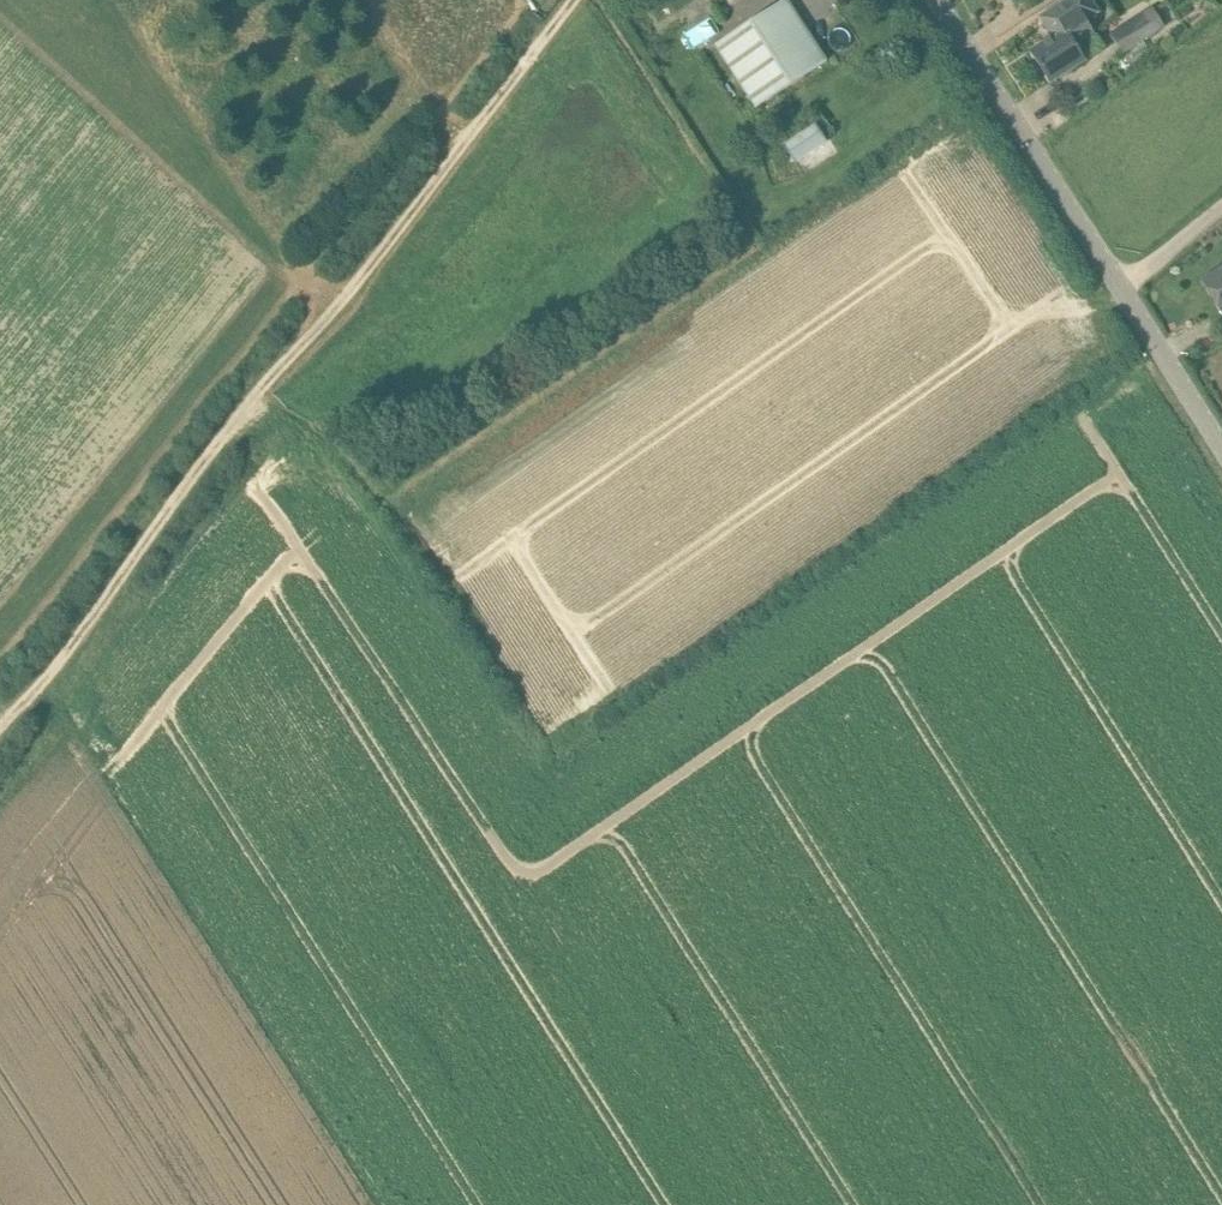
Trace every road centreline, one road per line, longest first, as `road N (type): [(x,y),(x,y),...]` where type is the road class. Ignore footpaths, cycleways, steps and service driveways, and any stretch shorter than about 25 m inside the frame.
road 1 (track): [(575,0),(0,710)]
road 2 (unclassified): [(1221,448),(940,0)]
road 3 (track): [(1119,284),(1221,197)]

